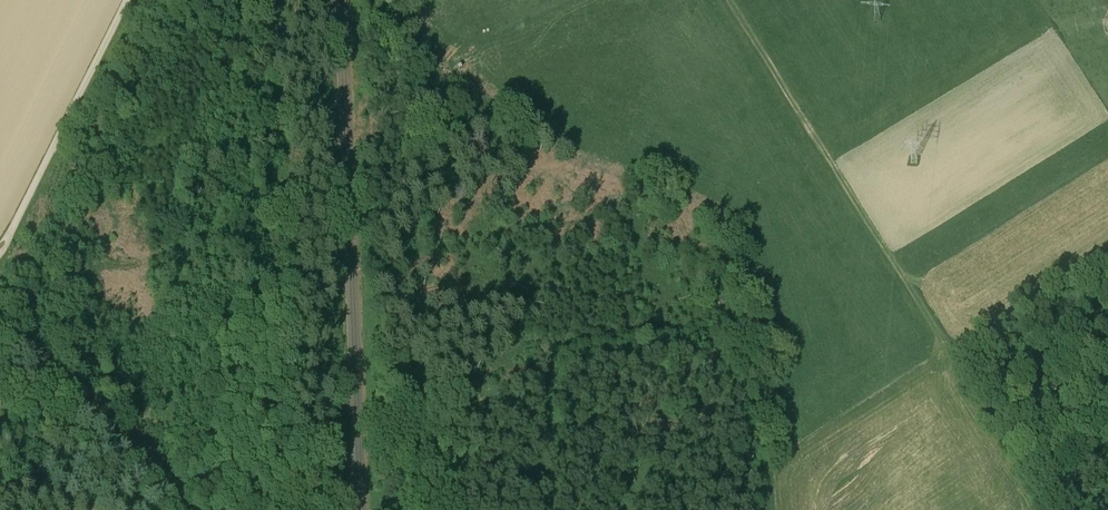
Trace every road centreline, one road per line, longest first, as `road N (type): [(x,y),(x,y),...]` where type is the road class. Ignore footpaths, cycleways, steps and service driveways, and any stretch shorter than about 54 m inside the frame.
road 1 (track): [(725,0),(934,324)]
road 2 (track): [(128,0),(0,254)]

